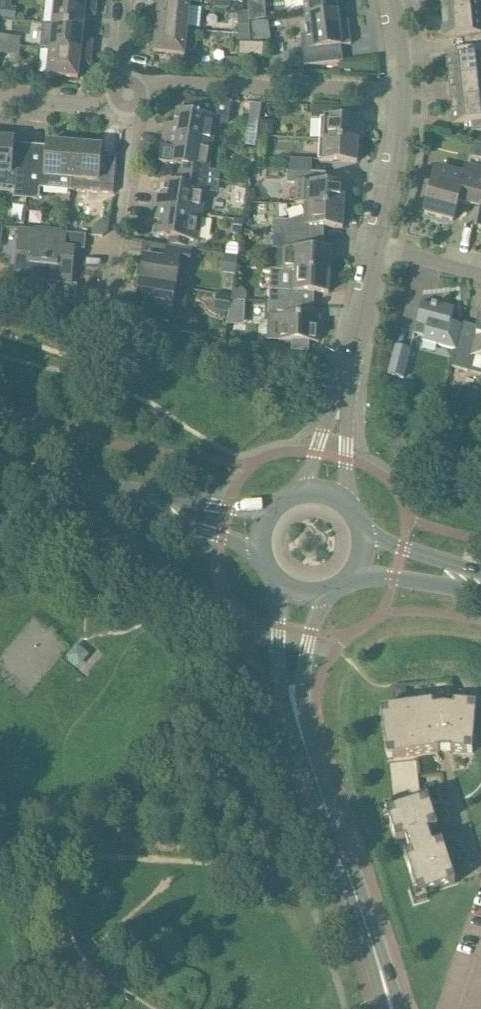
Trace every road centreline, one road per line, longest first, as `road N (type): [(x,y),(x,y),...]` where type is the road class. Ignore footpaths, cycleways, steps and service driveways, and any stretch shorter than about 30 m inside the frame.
road 1 (residential): [(120,83),(397,94)]
road 2 (tertiary): [(376,952),(305,737)]
road 3 (residential): [(112,293),(133,127),(127,111)]
road 4 (tertiary): [(284,584),(280,662),(305,737)]
road 5 (residential): [(375,249),(397,94)]
road 6 (tertiary): [(305,737),(301,685),(330,591)]
road 7 (secondary): [(132,501),(265,555)]
road 8 (secondary): [(275,512),(132,501)]
road 9 (secondary): [(132,501),(0,469)]
road 10 (residential): [(348,507),(350,373)]
road 11 (residential): [(350,373),(304,495)]
road 12 (secondary): [(351,578),(480,588)]
road 13 (residential): [(127,111),(0,102)]
road 14 (residential): [(350,373),(375,249)]
road 15 (secondary): [(480,578),(363,533)]

